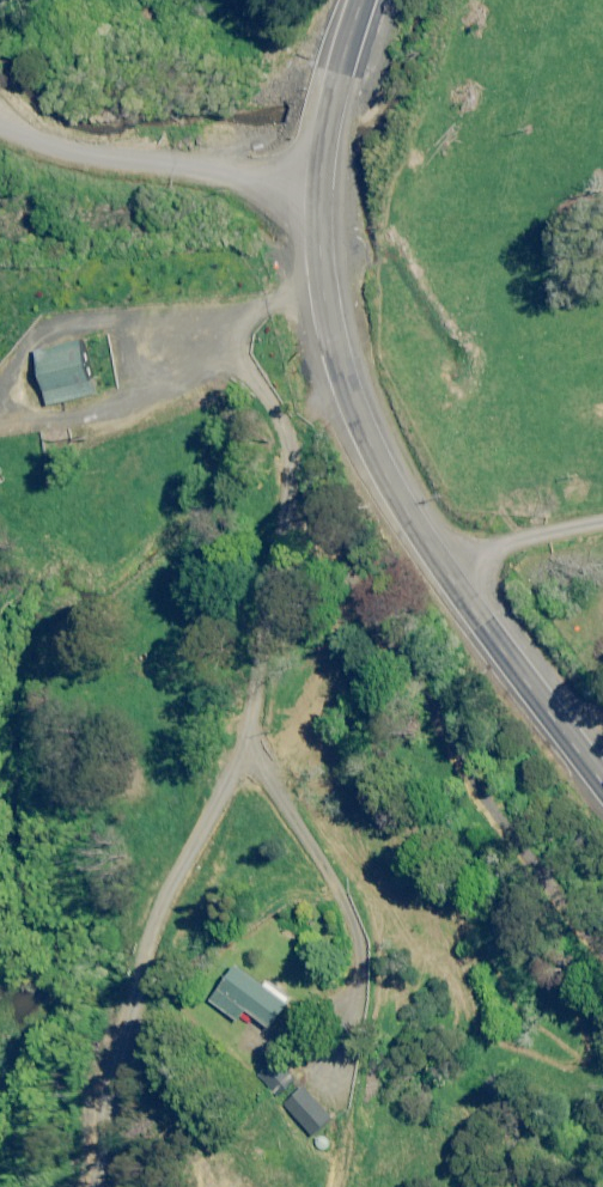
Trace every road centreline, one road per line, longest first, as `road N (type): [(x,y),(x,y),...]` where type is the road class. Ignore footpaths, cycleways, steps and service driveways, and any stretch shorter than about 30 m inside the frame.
road 1 (track): [(75,1186),(152,916),(315,641),(342,357)]
road 2 (primary): [(357,0),(337,64),(322,170),(325,261),(342,357),(438,560),(602,782)]

